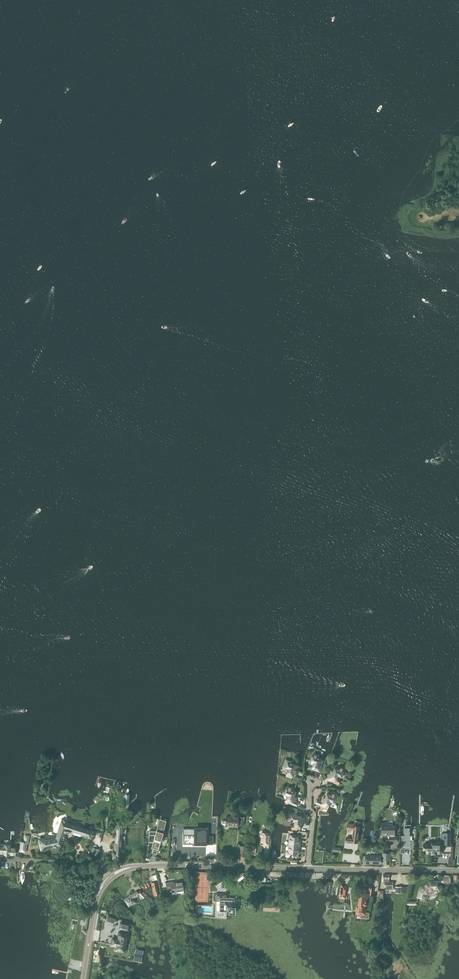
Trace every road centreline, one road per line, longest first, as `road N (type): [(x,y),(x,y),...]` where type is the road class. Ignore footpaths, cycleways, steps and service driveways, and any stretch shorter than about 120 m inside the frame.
road 1 (tertiary): [(112,875),(155,865),(309,869)]
road 2 (tertiary): [(309,869),(458,872)]

